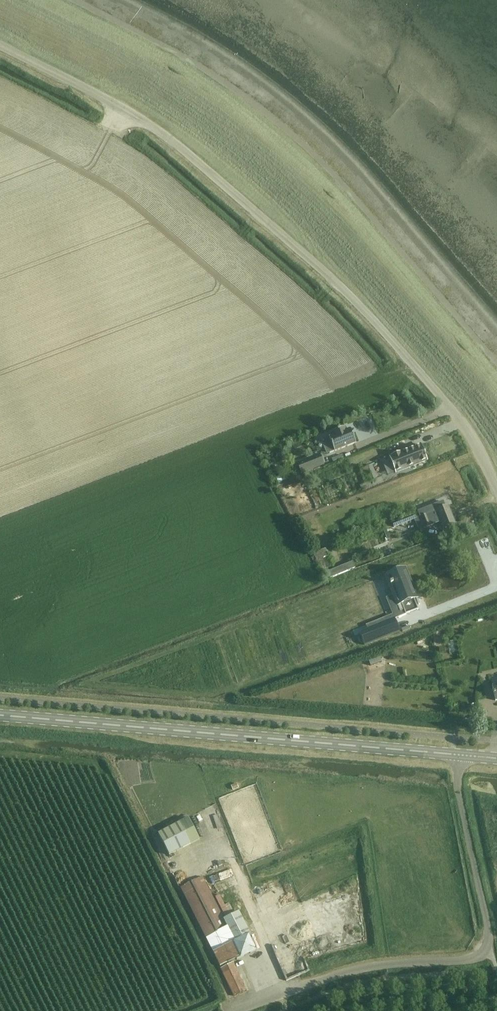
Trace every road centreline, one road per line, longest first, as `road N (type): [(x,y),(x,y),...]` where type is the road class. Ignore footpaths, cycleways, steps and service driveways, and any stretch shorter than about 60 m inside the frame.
road 1 (unclassified): [(496,491),(451,409),(307,255),(133,112),(0,43)]
road 2 (secondary): [(453,756),(0,717)]
road 3 (unclassified): [(240,1010),(356,970),(468,961),(486,951),(489,930),(453,756)]

